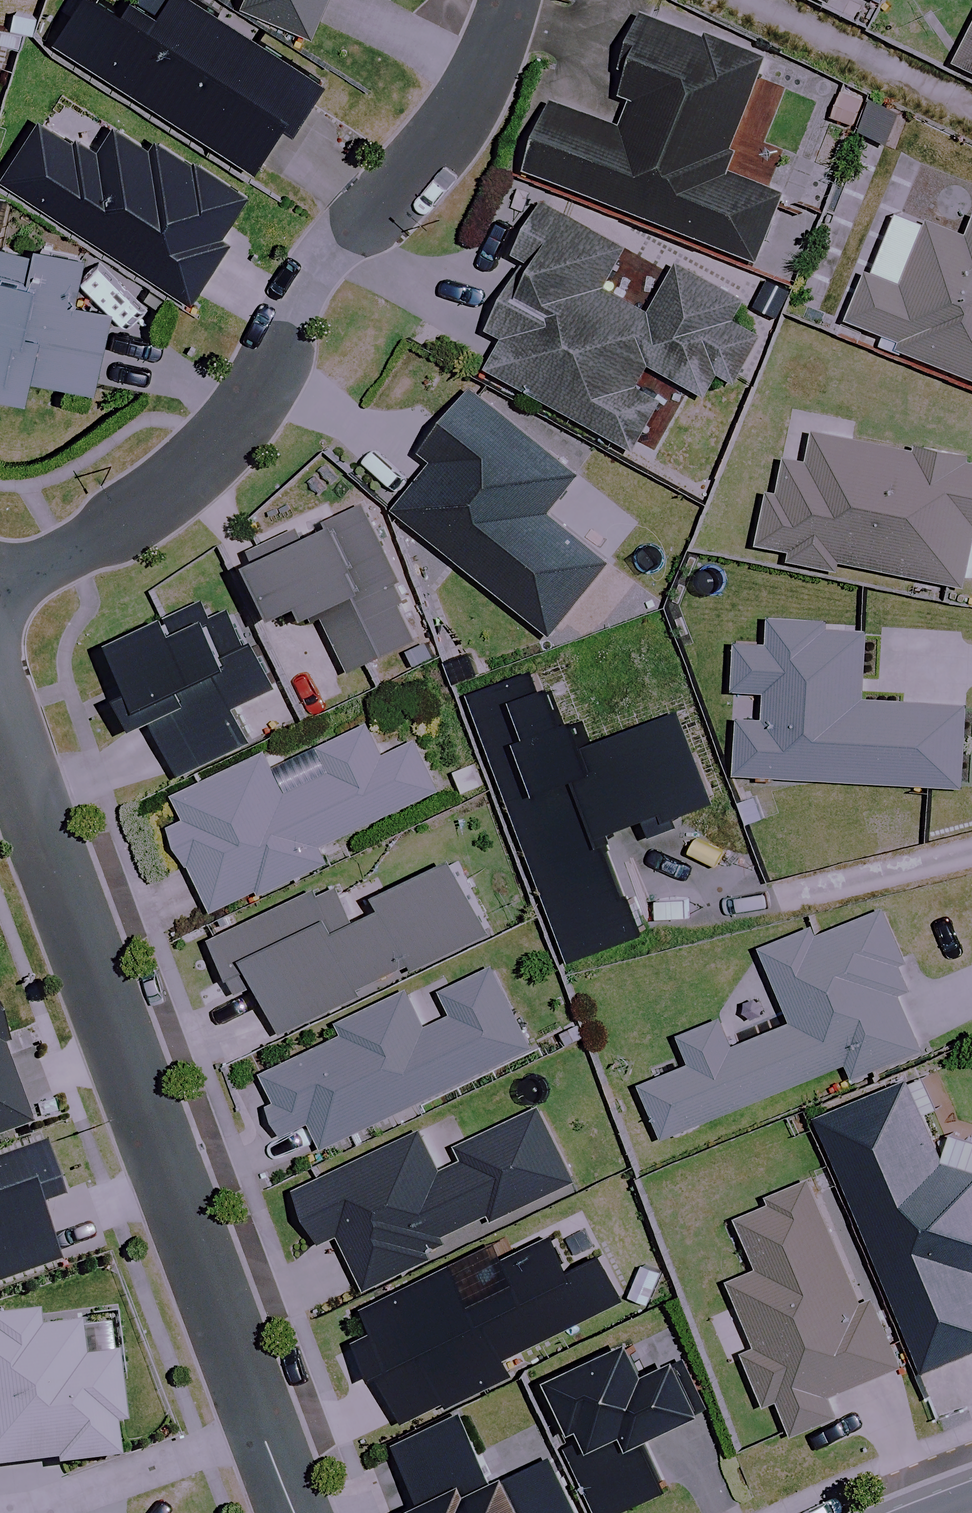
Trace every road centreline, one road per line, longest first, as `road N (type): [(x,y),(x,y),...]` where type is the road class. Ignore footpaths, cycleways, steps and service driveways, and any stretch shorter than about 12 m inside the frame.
road 1 (residential): [(297,1512),(0,729)]
road 2 (residential): [(0,581),(84,548),(205,455),(269,373),(306,281),(400,191),(456,120),(499,41),(510,0)]

